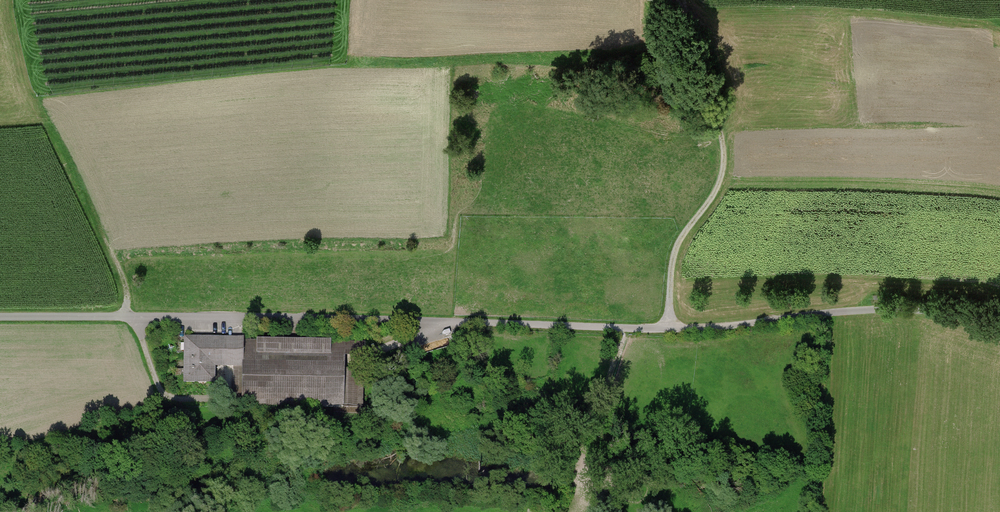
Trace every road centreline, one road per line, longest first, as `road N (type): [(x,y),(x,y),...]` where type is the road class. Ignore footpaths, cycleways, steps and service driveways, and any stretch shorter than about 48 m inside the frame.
road 1 (track): [(0,316),(664,331),(895,309),(999,327)]
road 2 (track): [(224,377),(216,395),(198,401),(172,397),(158,384),(104,236)]
road 3 (track): [(721,135),(724,165),(712,197),(672,256),(664,331)]
road 4 (track): [(624,329),(581,446)]

